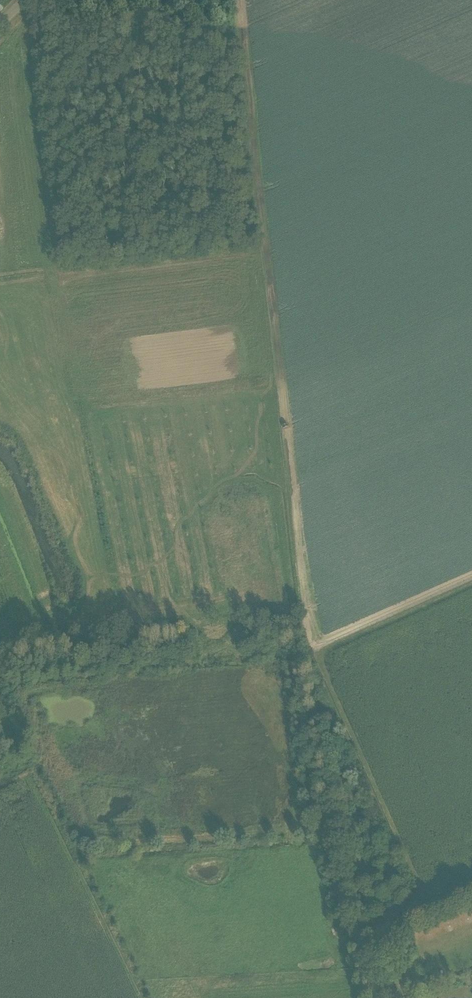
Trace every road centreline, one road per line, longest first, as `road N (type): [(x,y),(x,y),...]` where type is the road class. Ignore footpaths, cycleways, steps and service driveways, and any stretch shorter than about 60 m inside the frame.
road 1 (track): [(362,941),(471,895)]

